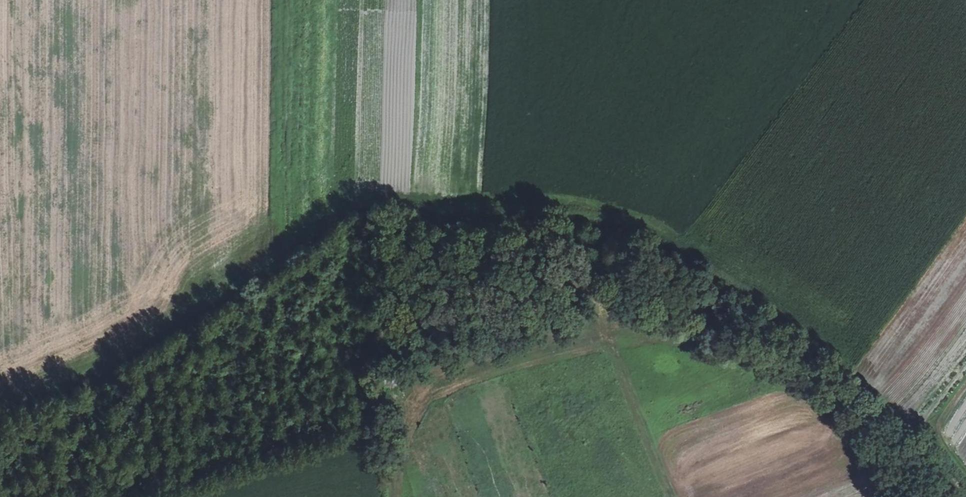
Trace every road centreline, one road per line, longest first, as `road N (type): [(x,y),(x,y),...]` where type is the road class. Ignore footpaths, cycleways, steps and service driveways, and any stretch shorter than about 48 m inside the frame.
road 1 (track): [(669,496),(610,343)]

